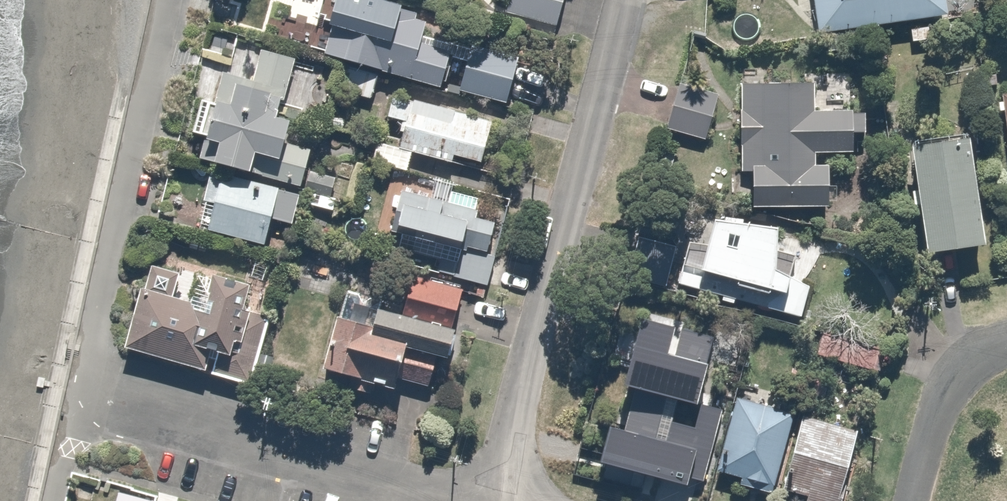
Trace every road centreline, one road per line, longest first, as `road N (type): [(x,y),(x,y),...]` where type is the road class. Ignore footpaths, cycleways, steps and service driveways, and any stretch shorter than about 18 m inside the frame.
road 1 (residential): [(624,0),(499,500)]
road 2 (residential): [(498,500),(82,394)]
road 3 (residential): [(82,394),(172,0)]
road 4 (residential): [(1006,342),(966,365),(946,394),(907,500)]

